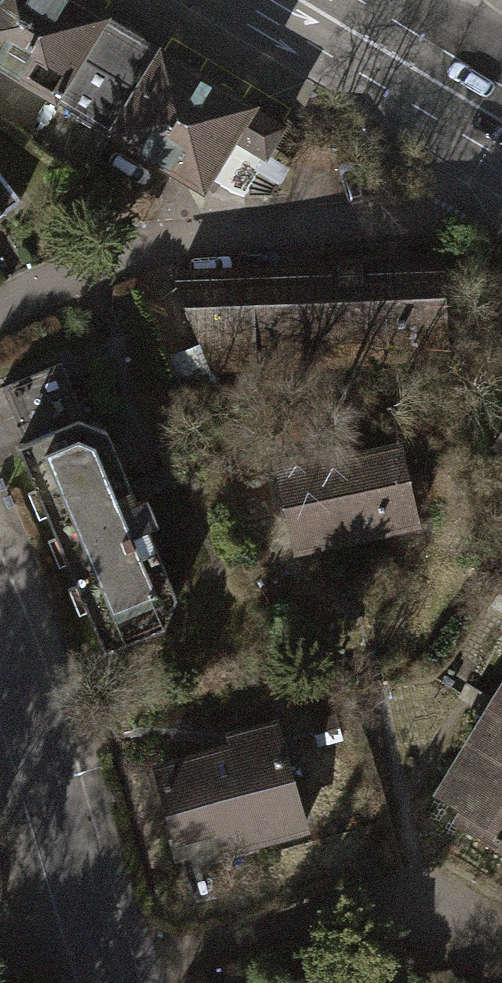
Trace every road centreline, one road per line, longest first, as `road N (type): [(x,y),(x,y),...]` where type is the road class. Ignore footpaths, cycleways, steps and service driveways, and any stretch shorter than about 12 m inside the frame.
road 1 (residential): [(0,309),(158,239),(501,211)]
road 2 (residential): [(104,982),(0,644)]
road 3 (primary): [(501,123),(300,0)]

